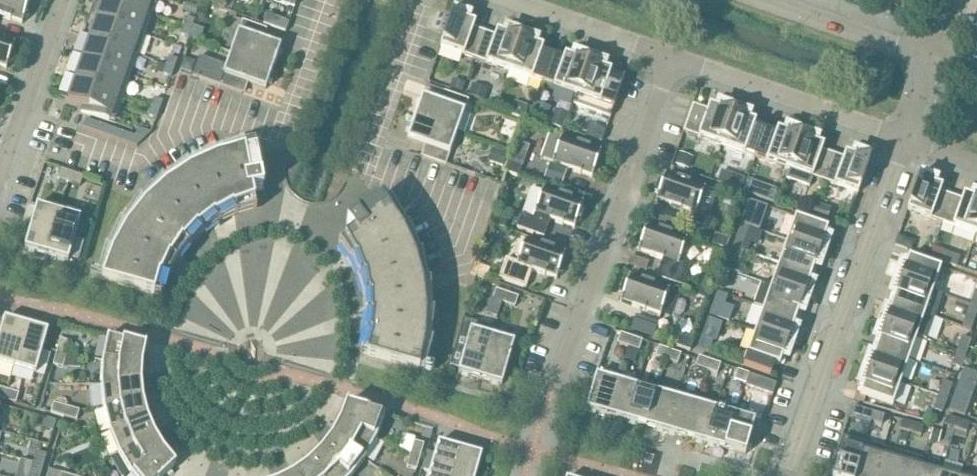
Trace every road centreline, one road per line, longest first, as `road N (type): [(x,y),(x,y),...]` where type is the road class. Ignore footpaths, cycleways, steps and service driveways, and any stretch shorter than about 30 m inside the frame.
road 1 (tertiary): [(904,140),(785,475)]
road 2 (residential): [(553,389),(673,58)]
road 3 (residential): [(904,140),(673,58)]
road 4 (residential): [(0,179),(63,0)]
road 5 (residential): [(421,0),(357,178)]
road 6 (tertiary): [(759,0),(932,61)]
road 7 (residential): [(673,58),(509,0)]
road 8 (residential): [(282,148),(334,0)]

